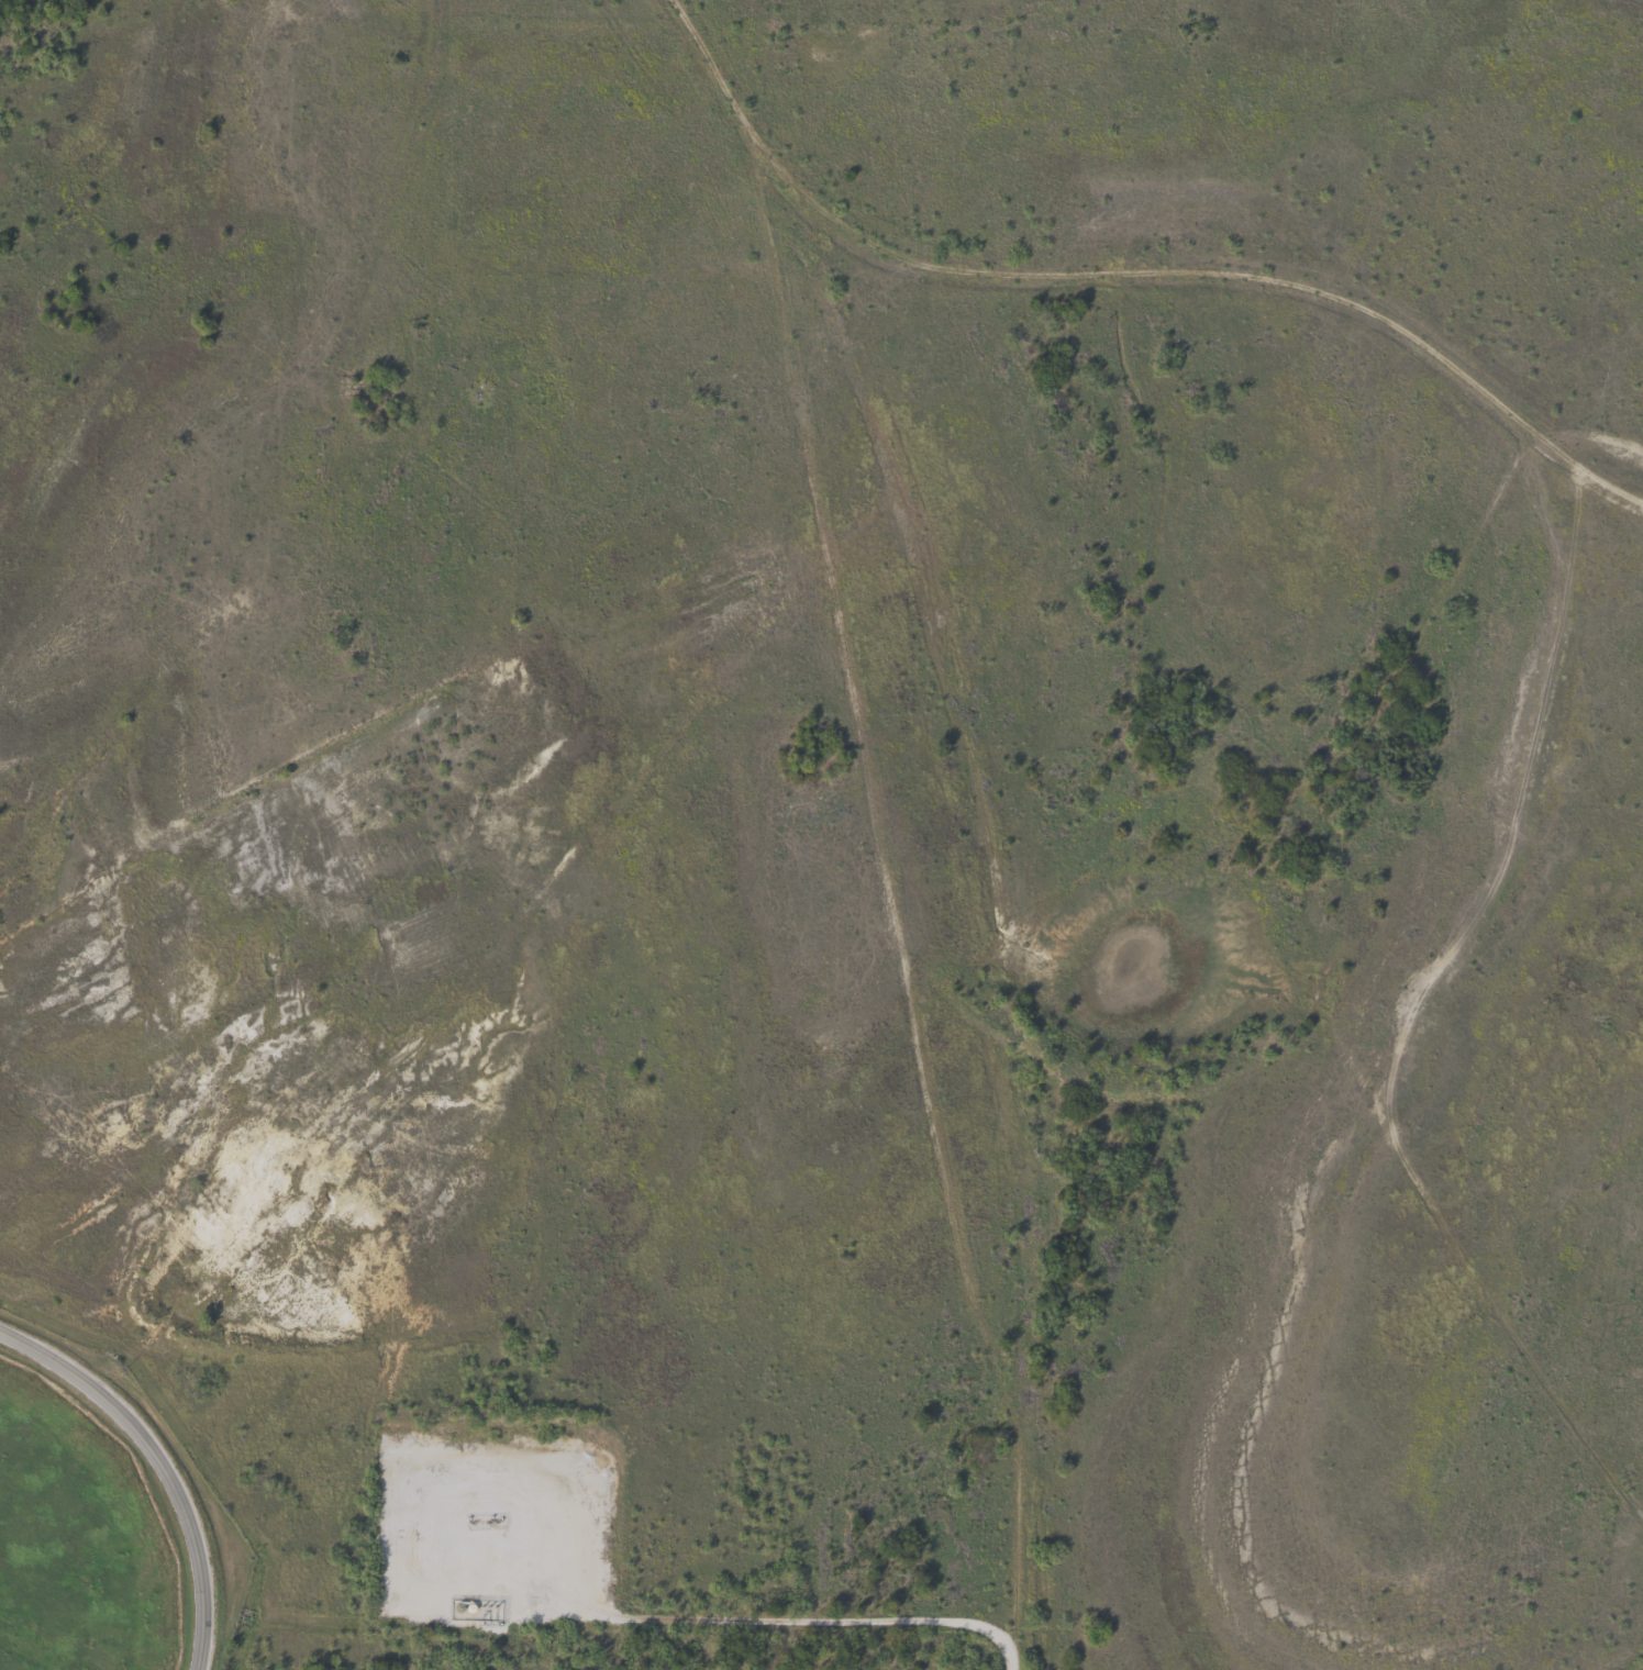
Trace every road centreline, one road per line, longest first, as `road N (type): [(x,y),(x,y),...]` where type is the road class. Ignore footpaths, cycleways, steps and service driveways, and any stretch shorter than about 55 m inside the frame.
road 1 (track): [(675,0),(766,159),(848,231),(919,265),(1011,276),(1239,278),(1363,309),(1440,357),(1590,479),(1642,504)]
road 2 (tertiary): [(0,1314),(104,1377),(181,1473),(208,1582),(201,1669)]

